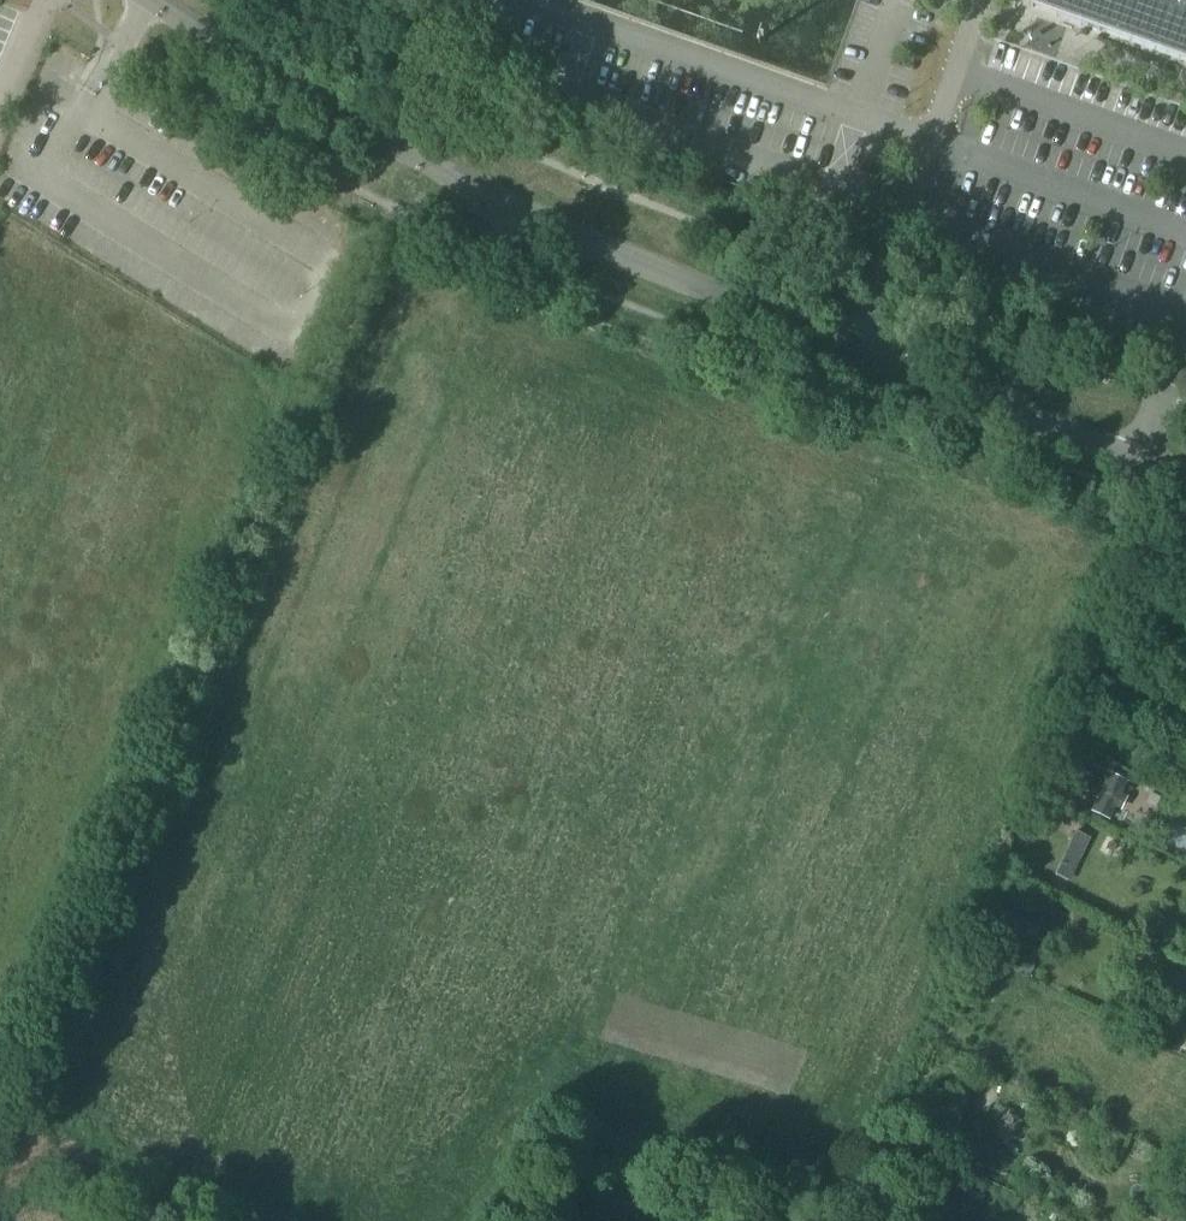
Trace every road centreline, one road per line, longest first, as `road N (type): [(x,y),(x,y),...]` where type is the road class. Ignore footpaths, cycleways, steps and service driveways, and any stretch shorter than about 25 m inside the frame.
road 1 (residential): [(152,0),(477,190),(1185,488)]
road 2 (track): [(497,199),(385,490),(170,985)]

